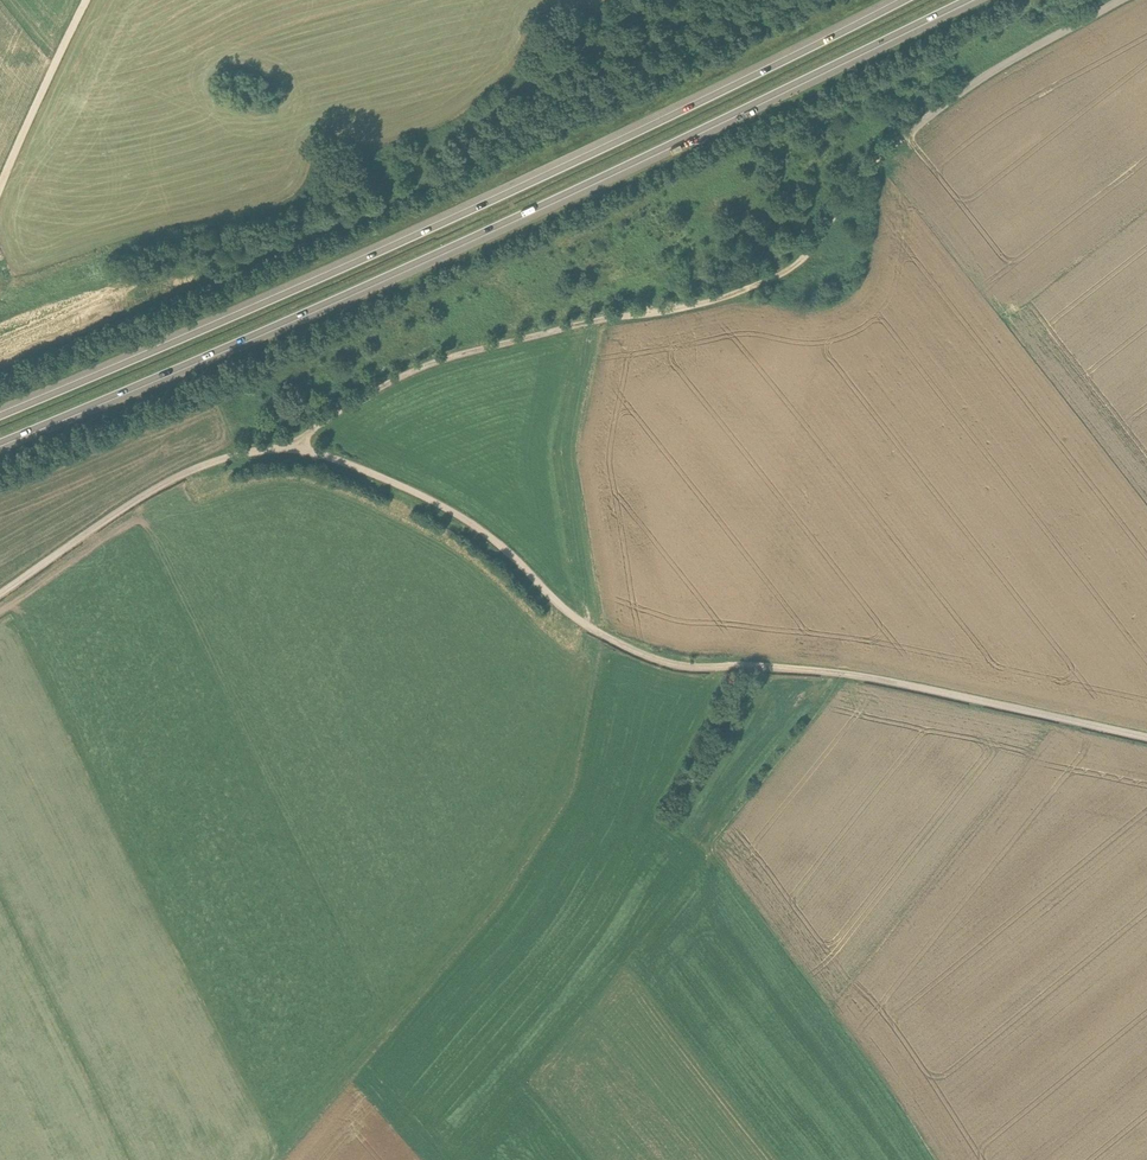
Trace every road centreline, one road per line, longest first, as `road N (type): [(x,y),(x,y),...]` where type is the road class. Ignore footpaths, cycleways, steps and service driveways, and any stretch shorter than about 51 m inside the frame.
road 1 (primary): [(0,443),(598,179),(967,0)]
road 2 (primary): [(904,0),(395,247),(0,416)]
road 3 (track): [(1123,0),(993,72),(911,131),(874,163),(806,254),(771,279),(697,306),(435,362),(380,386),(287,447)]
road 4 (track): [(845,674),(696,668),(643,655),(578,619),(462,517),(303,449),(256,450),(198,467),(0,594)]
road 5 (track): [(594,323),(566,454),(591,627)]
road 6 (track): [(1146,737),(845,674)]

